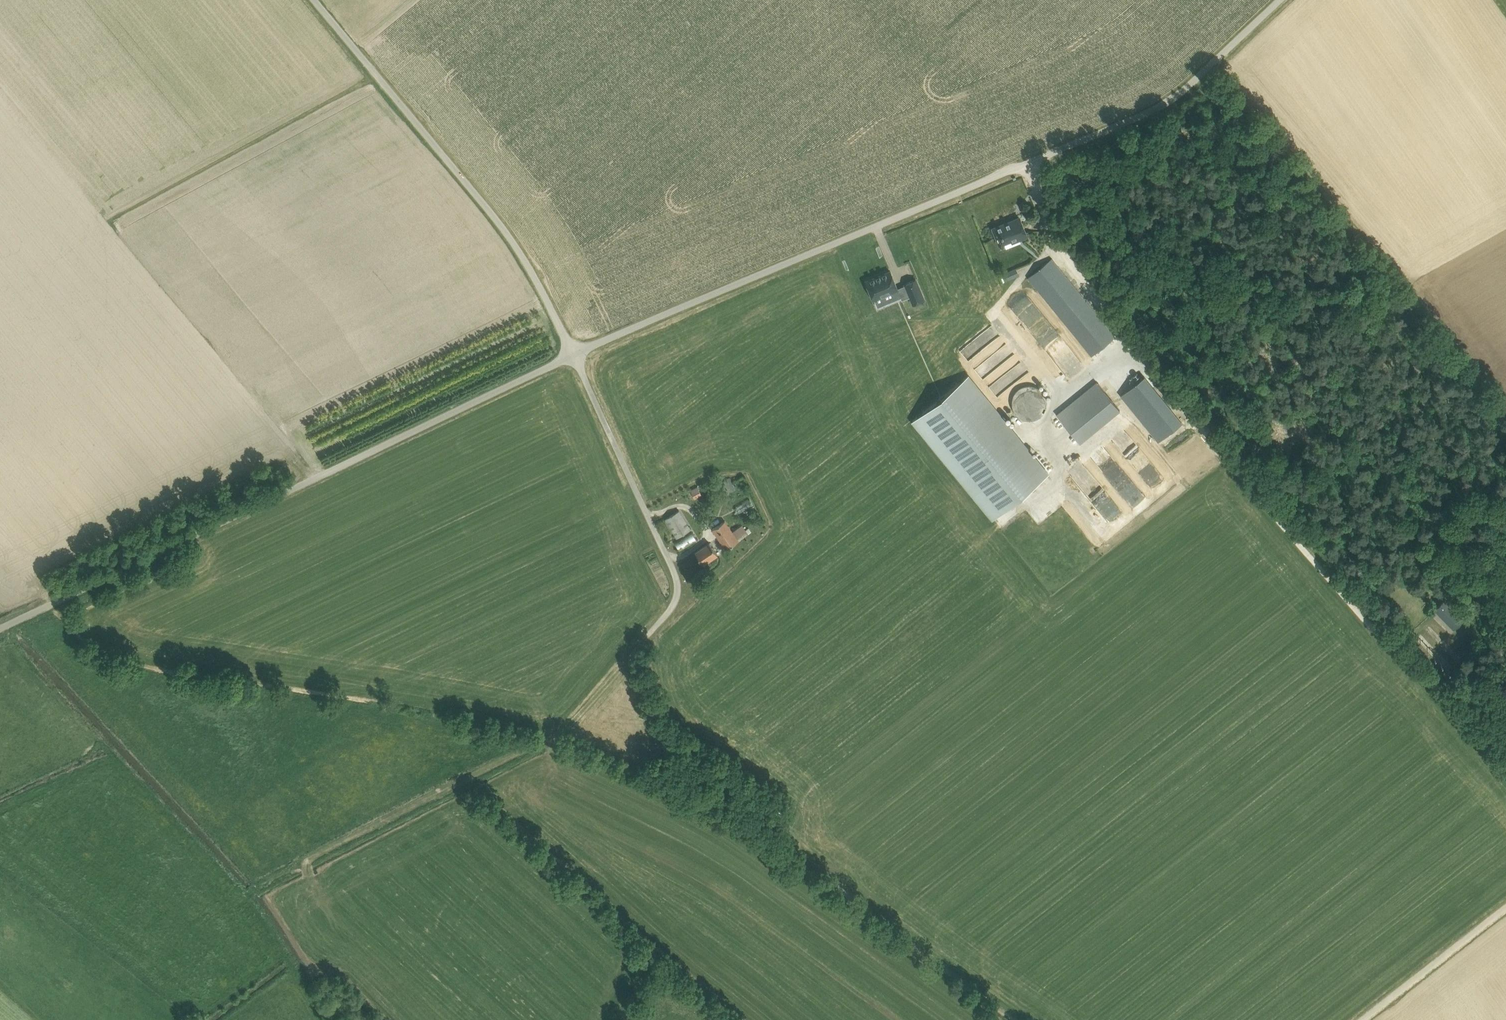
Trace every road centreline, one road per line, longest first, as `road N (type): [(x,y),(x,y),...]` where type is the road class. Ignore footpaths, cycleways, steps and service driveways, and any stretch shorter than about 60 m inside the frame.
road 1 (unclassified): [(572,353),(1151,111),(1279,0)]
road 2 (unclassified): [(0,627),(572,353)]
road 3 (track): [(1387,630),(1066,263),(1019,166)]
road 4 (unclassified): [(572,353),(523,252),(315,0)]
road 5 (track): [(304,862),(546,743),(584,715),(650,637)]
road 6 (unclassified): [(650,637),(675,609),(676,570),(572,353)]
road 7 (track): [(1404,650),(1386,649),(1196,427)]
road 8 (unclassified): [(1362,1019),(1505,907)]
road 9 (track): [(1505,765),(1387,630)]

